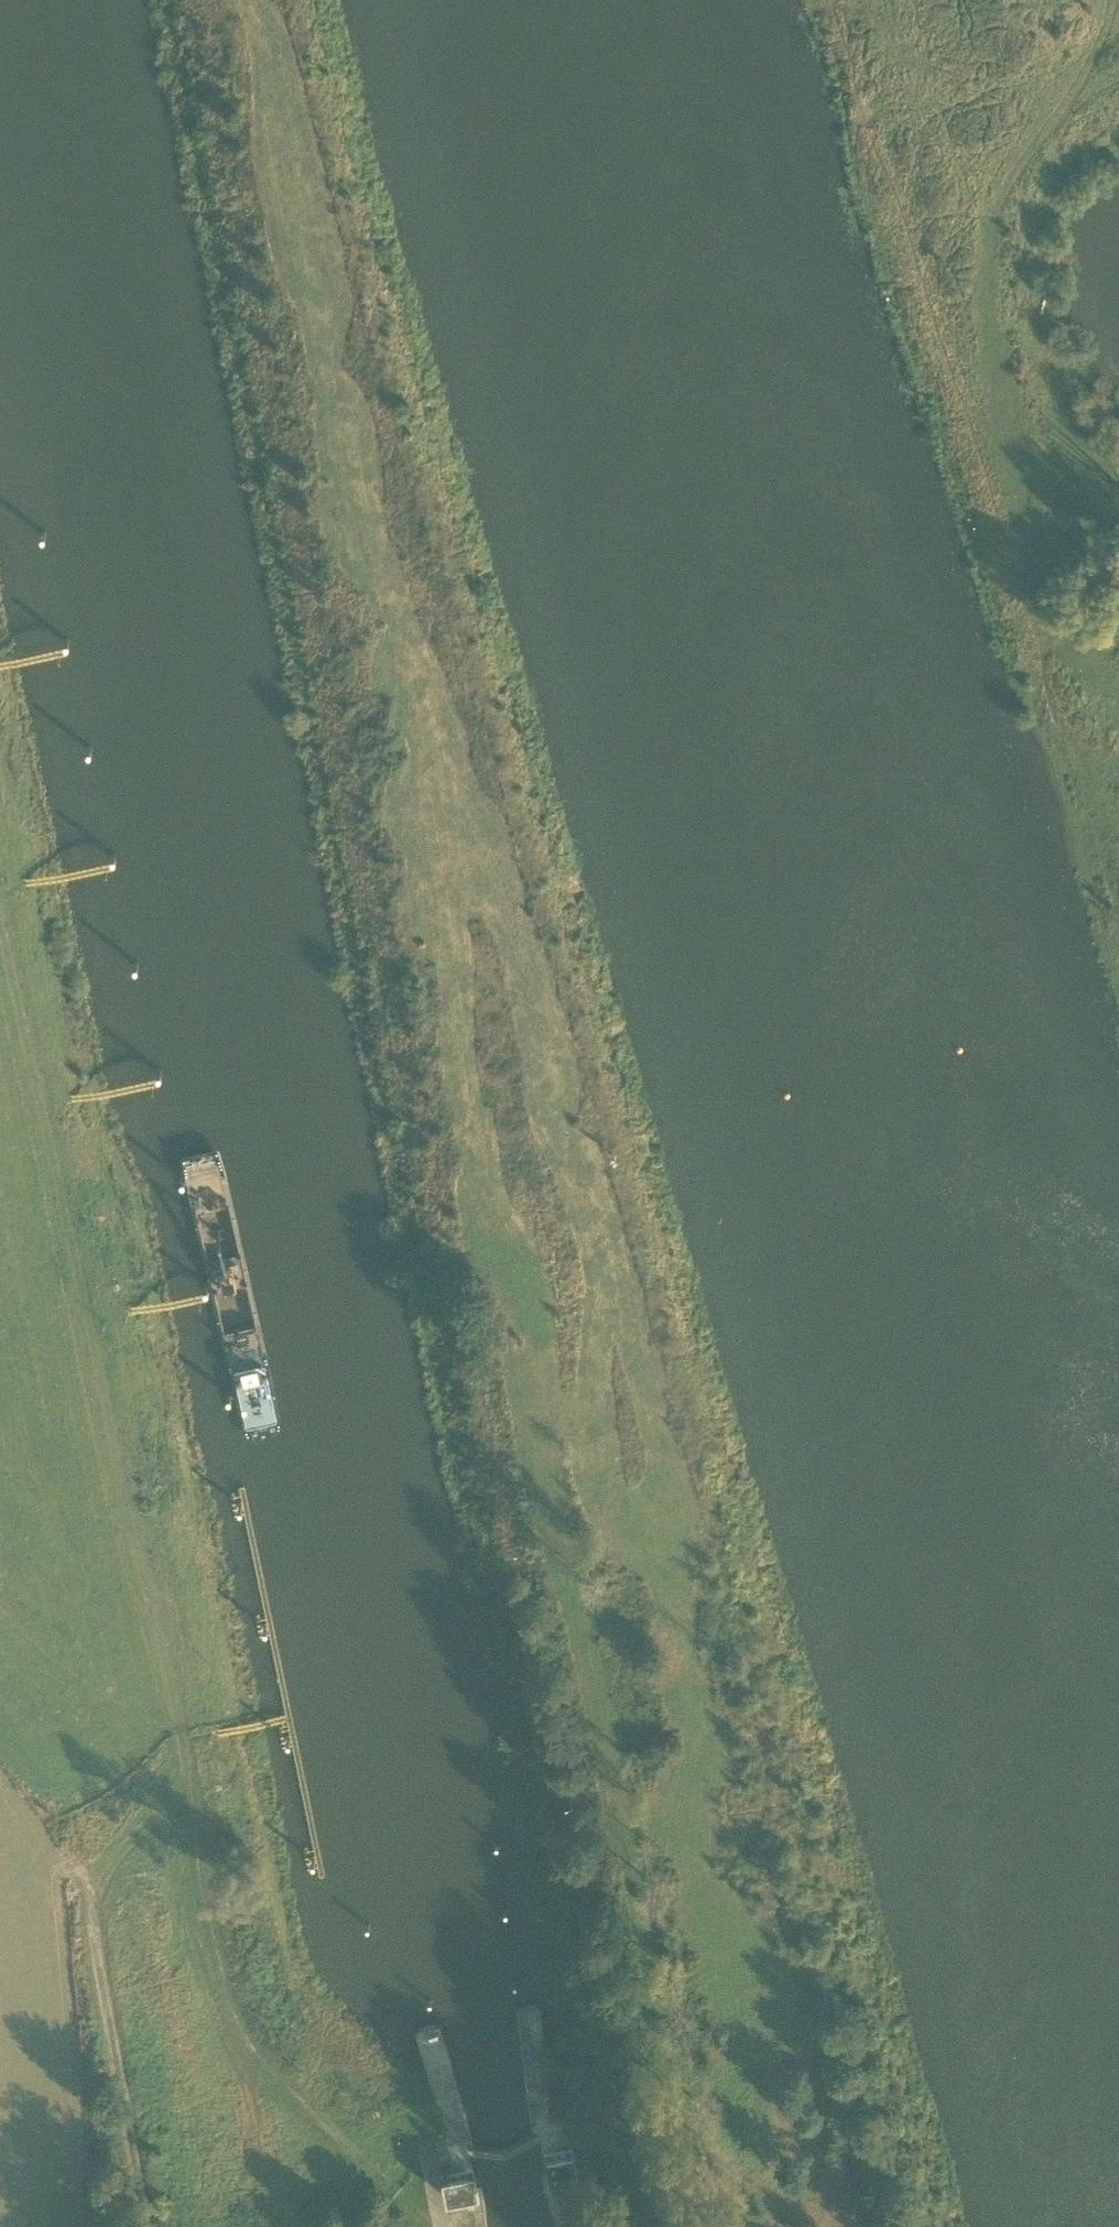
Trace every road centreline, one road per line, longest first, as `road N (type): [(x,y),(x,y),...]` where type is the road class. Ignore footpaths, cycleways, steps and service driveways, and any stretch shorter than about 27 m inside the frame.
road 1 (track): [(183,1737),(78,1223),(0,905)]
road 2 (track): [(147,2226),(86,1902)]

